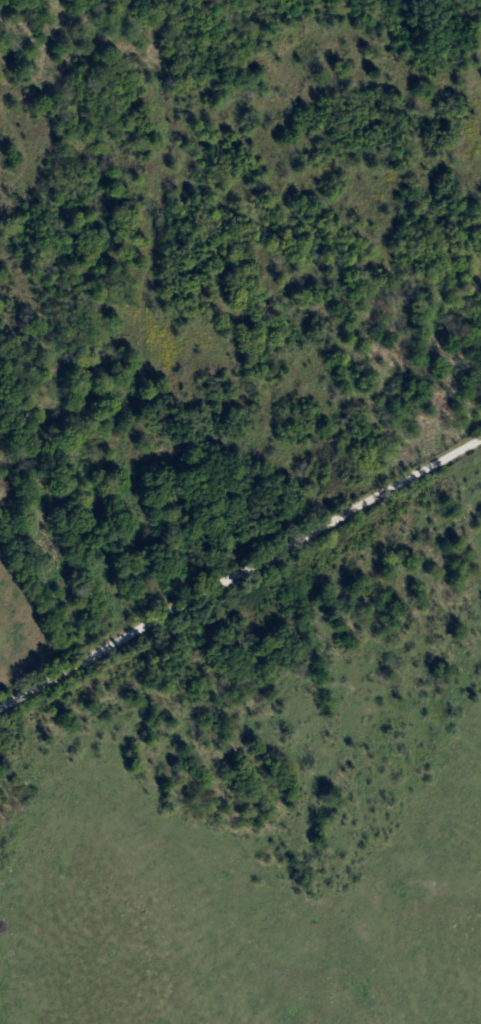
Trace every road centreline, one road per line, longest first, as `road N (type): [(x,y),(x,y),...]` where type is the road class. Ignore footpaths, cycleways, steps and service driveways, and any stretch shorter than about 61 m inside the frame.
road 1 (residential): [(0,702),(142,617),(480,440)]
road 2 (residential): [(93,649),(128,521),(161,458),(178,402),(178,349),(153,302),(152,222)]

